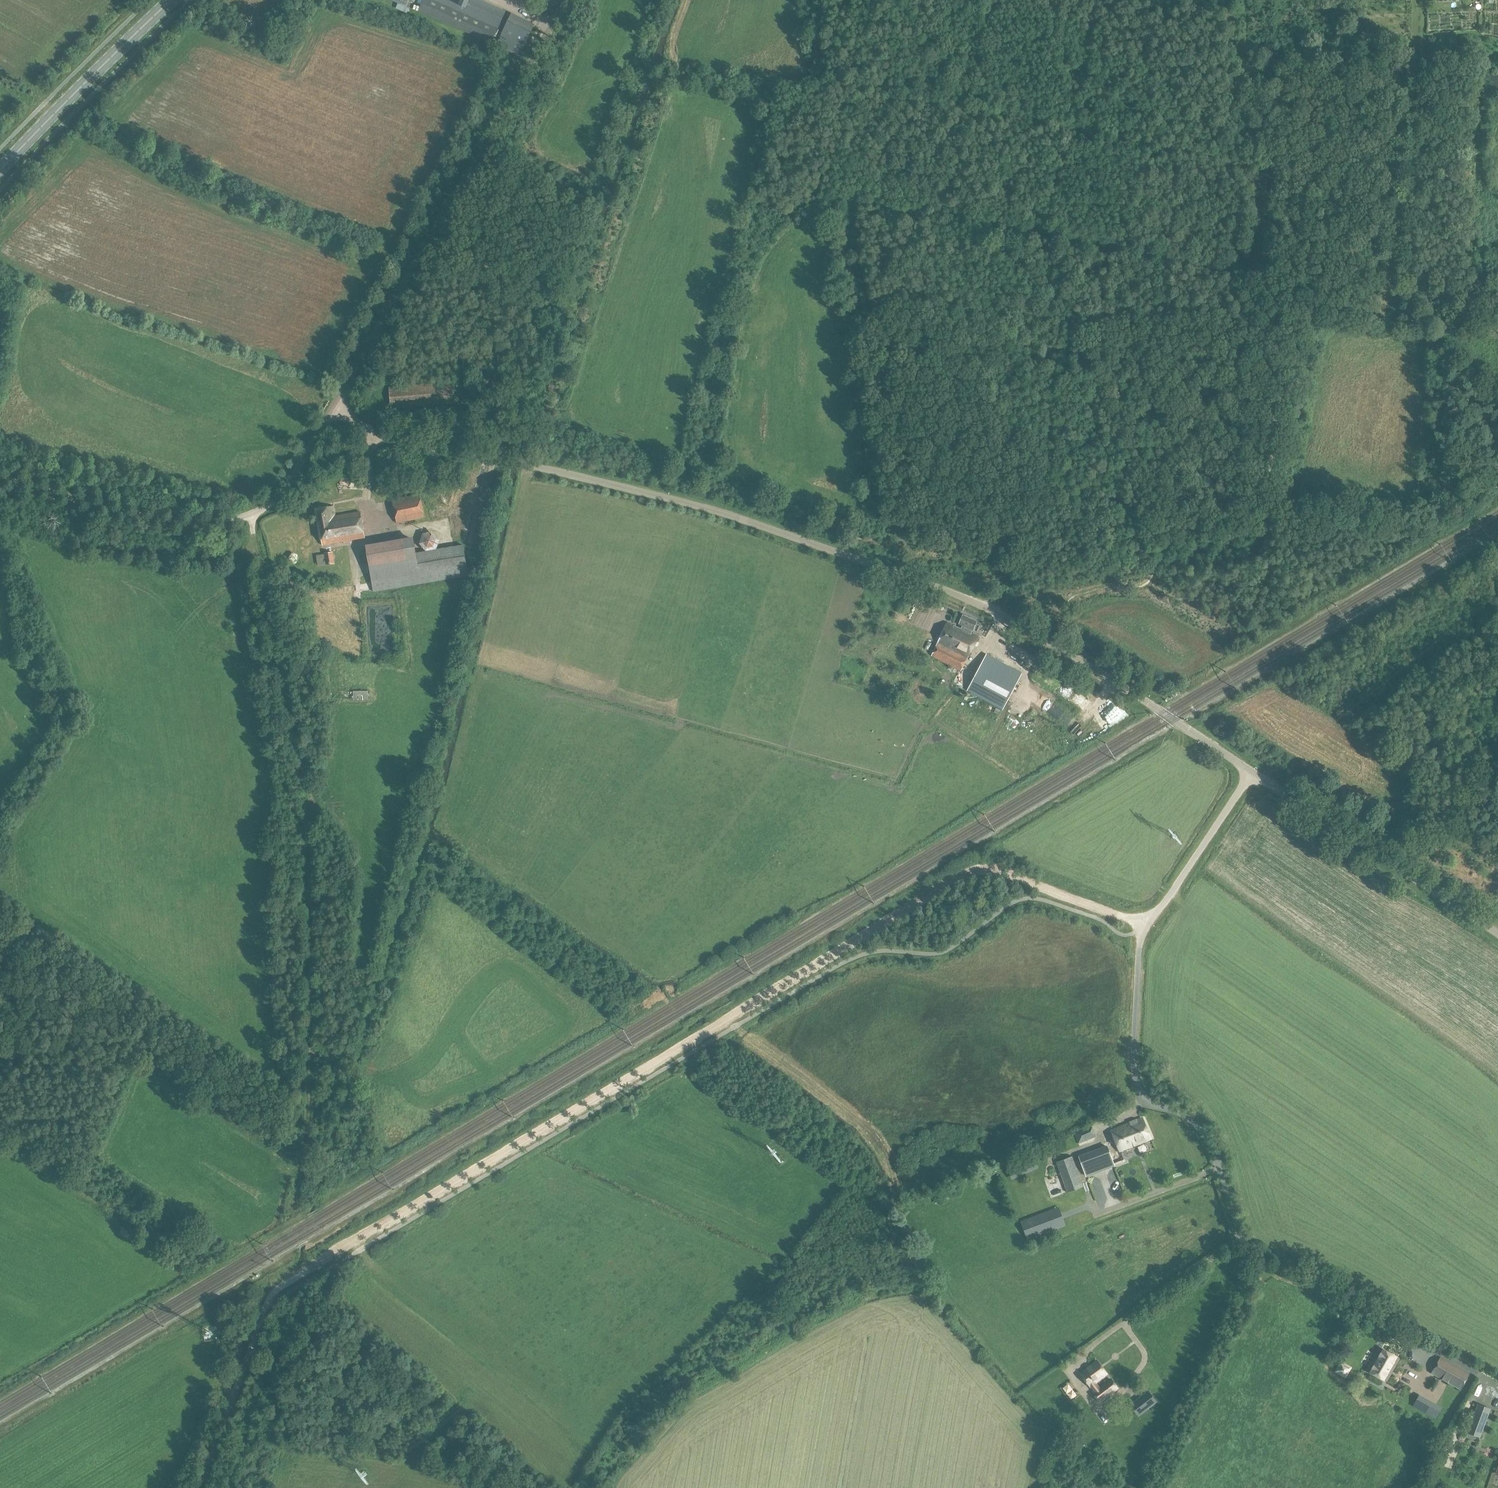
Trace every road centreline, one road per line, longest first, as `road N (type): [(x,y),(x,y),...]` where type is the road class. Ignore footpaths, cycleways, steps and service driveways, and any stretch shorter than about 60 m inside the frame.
road 1 (track): [(356,1243),(969,875),(995,873),(1117,915)]
road 2 (unclassified): [(334,404),(391,440),(728,513),(941,587),(1052,644)]
road 3 (track): [(258,513),(313,810),(312,1054),(297,1208)]
road 4 (unclassified): [(1142,917),(1134,1057),(1139,1090),(1207,1136),(1251,1253),(1336,1288),(1418,1345)]
road 5 (unclassified): [(334,404),(568,0)]
road 6 (unclassified): [(0,478),(161,521),(233,521),(278,496),(334,404)]
road 7 (track): [(1380,321),(1416,0)]
road 8 (unclassified): [(1497,935),(1251,771)]
road 9 (primary): [(0,175),(179,0)]
road 10 (unclassified): [(1251,771),(1052,644)]
road 11 (unclassified): [(201,1487),(269,1295),(280,1286)]
road 12 (track): [(1497,332),(1393,333),(1342,294),(1312,289)]
road 13 (unclassified): [(1142,917),(1165,903),(1251,771)]
road 14 (track): [(1497,745),(1436,850),(1395,867)]

